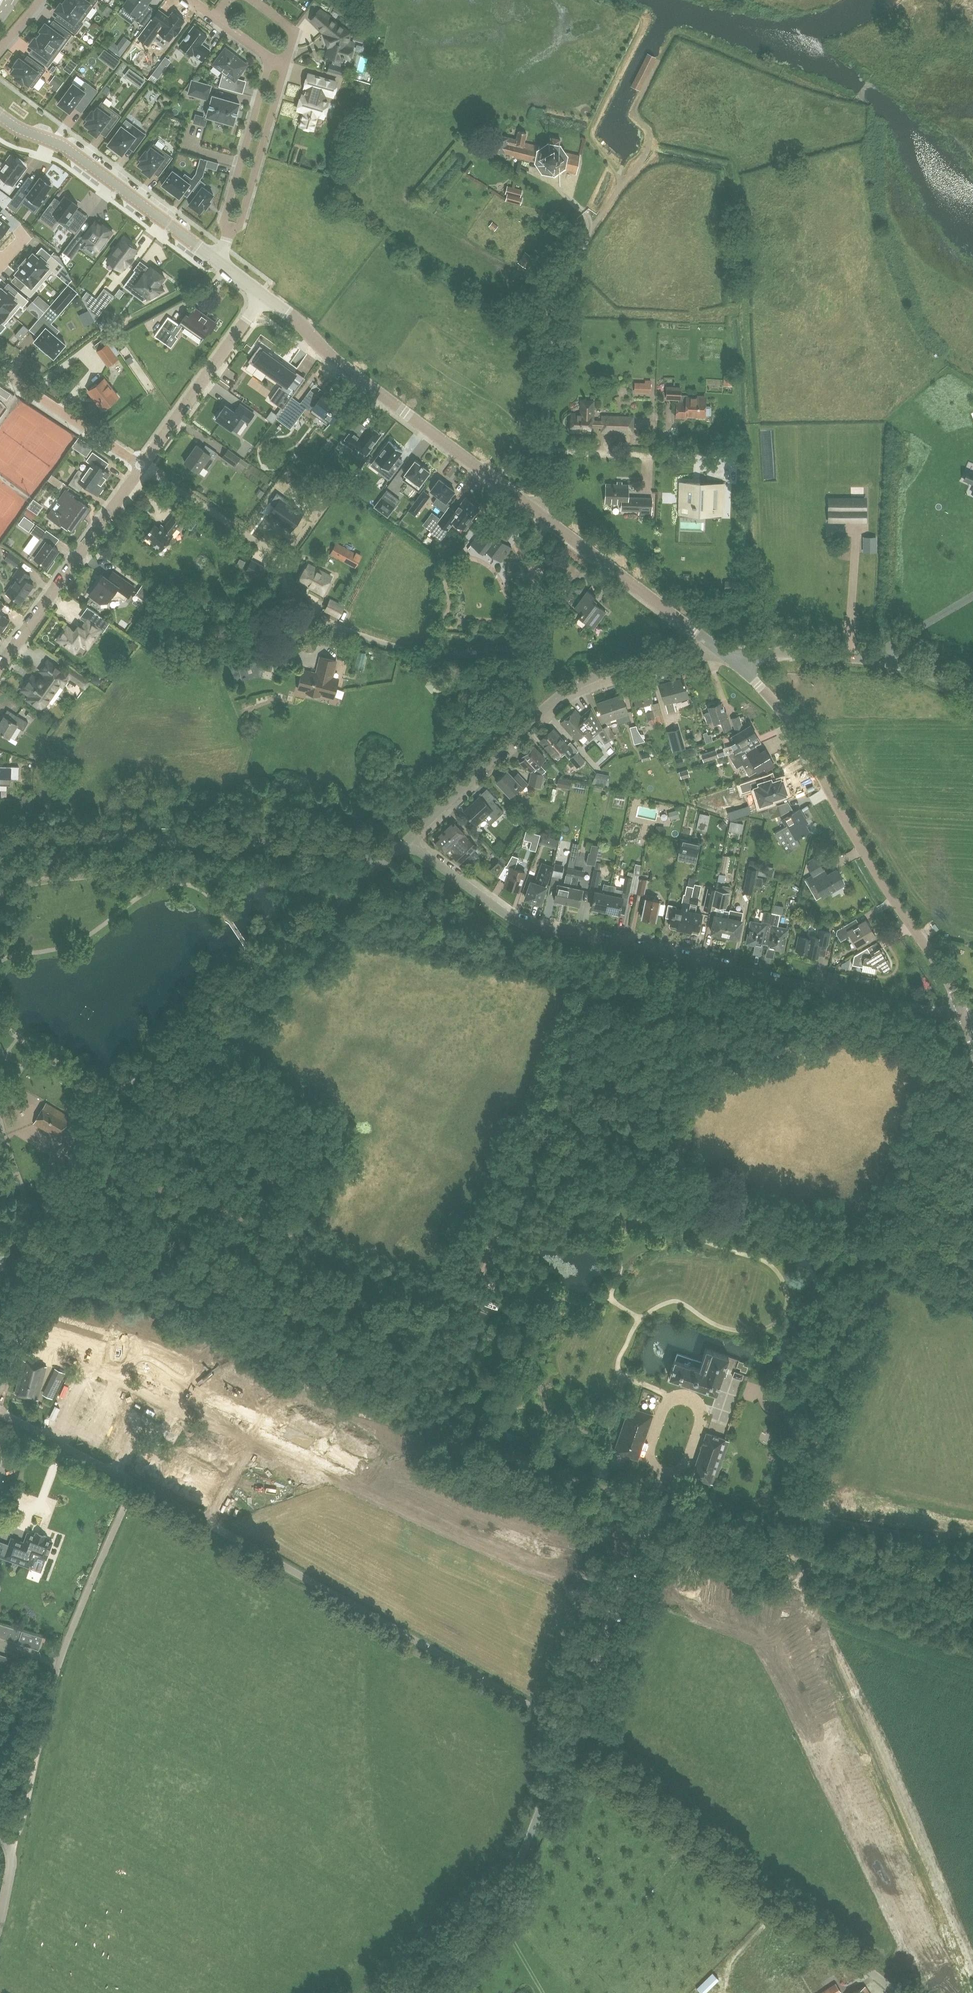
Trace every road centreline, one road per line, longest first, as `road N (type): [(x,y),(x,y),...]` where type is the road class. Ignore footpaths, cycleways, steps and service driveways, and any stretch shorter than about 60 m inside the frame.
road 1 (residential): [(965,1017),(530,919),(408,841)]
road 2 (residential): [(570,1732),(135,1484)]
road 3 (residential): [(965,1017),(790,723),(730,655)]
road 4 (residential): [(900,1992),(570,1732)]
road 5 (residential): [(408,841),(573,685),(640,662),(730,655)]
road 6 (residential): [(380,866),(340,845),(0,835)]
road 7 (residential): [(542,515),(336,360),(261,293)]
road 8 (residential): [(385,1992),(464,1939),(494,1903),(570,1732)]
road 9 (residential): [(570,1732),(660,1478)]
road 10 (residential): [(220,264),(75,153),(0,114)]
road 11 (residential): [(0,675),(144,468)]
road 12 (unclassified): [(972,695),(894,664),(730,655)]
road 13 (residential): [(730,655),(542,515)]
road 14 (unclassified): [(547,450),(556,296),(591,229)]
road 15 (residential): [(144,468),(261,293)]
road 16 (residential): [(660,1478),(686,1462),(703,1412),(699,1397),(681,1392),(665,1404),(651,1456),(655,1465)]
road 17 (unclassified): [(591,229),(647,153),(649,134),(635,110),(659,60)]
road 18 (unclassified): [(59,1664),(135,1484)]
road 19 (track): [(10,1844),(59,1664)]
road 20 (residential): [(547,450),(732,459)]
road 21 (residential): [(0,1391),(57,1215)]
road 22 (residential): [(270,59),(224,220),(228,232)]
road 23 (residential): [(228,232),(240,224),(284,68)]
road 24 (residential): [(144,468),(0,373)]
road 25 (residential): [(135,1484),(0,1411)]

